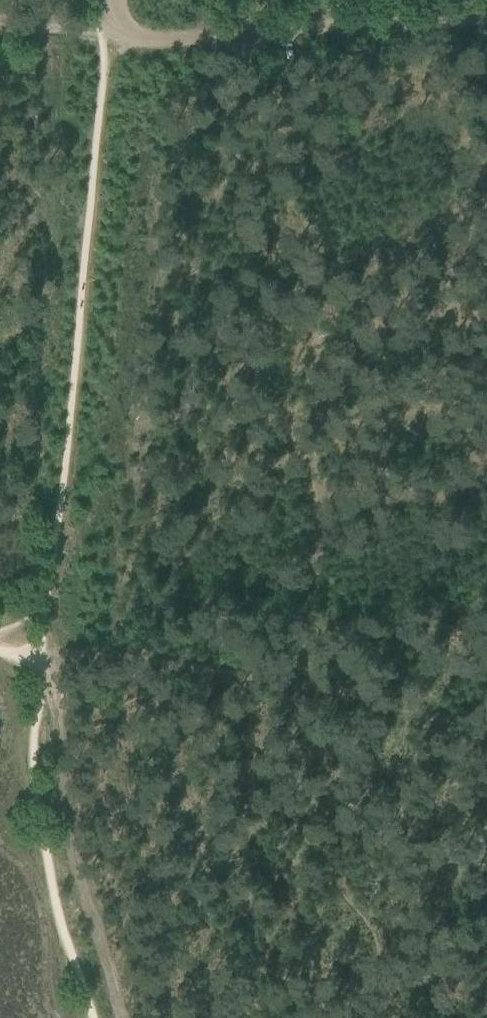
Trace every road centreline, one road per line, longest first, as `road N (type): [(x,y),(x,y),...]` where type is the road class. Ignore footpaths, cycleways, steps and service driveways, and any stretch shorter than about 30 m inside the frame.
road 1 (track): [(53,650),(56,738),(80,899),(117,1017)]
road 2 (track): [(304,679),(53,650)]
road 3 (track): [(486,18),(274,34)]
road 4 (track): [(486,731),(304,679)]
road 5 (track): [(274,34),(115,37)]

